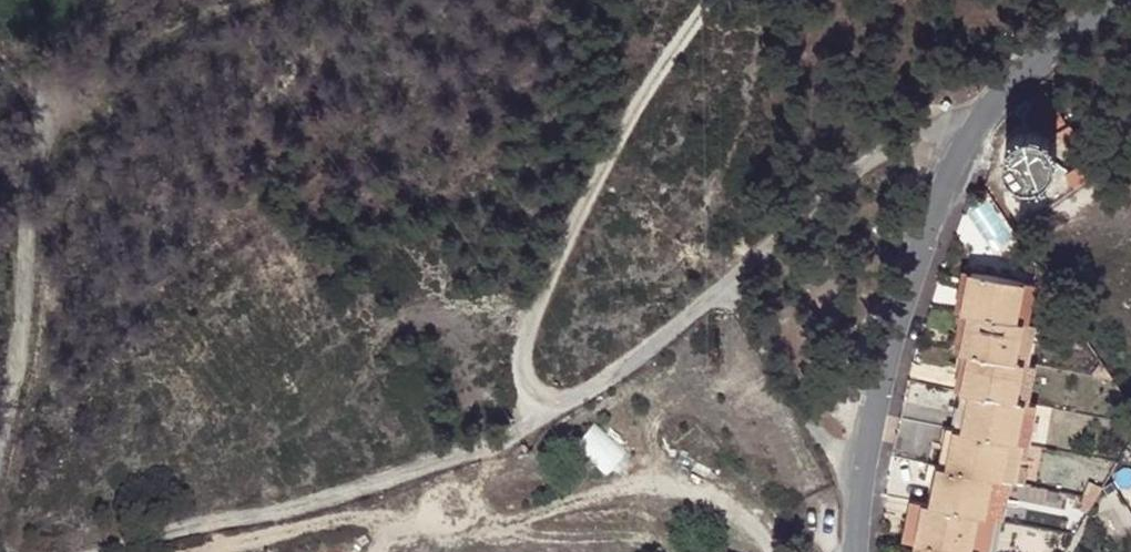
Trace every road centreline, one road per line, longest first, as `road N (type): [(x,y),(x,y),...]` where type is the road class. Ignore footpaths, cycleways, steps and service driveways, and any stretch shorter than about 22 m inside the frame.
road 1 (track): [(983,116),(908,123),(700,320),(535,420),(508,445),(270,519),(117,551)]
road 2 (unclassified): [(1104,0),(1048,41),(983,116),(958,158),(894,307),(861,480),(857,551)]
road 3 (track): [(535,420),(523,390),(531,328),(559,249),(707,0)]
road 4 (track): [(0,453),(28,299),(33,102),(0,67)]
road 5 (track): [(733,288),(830,447),(861,480)]

